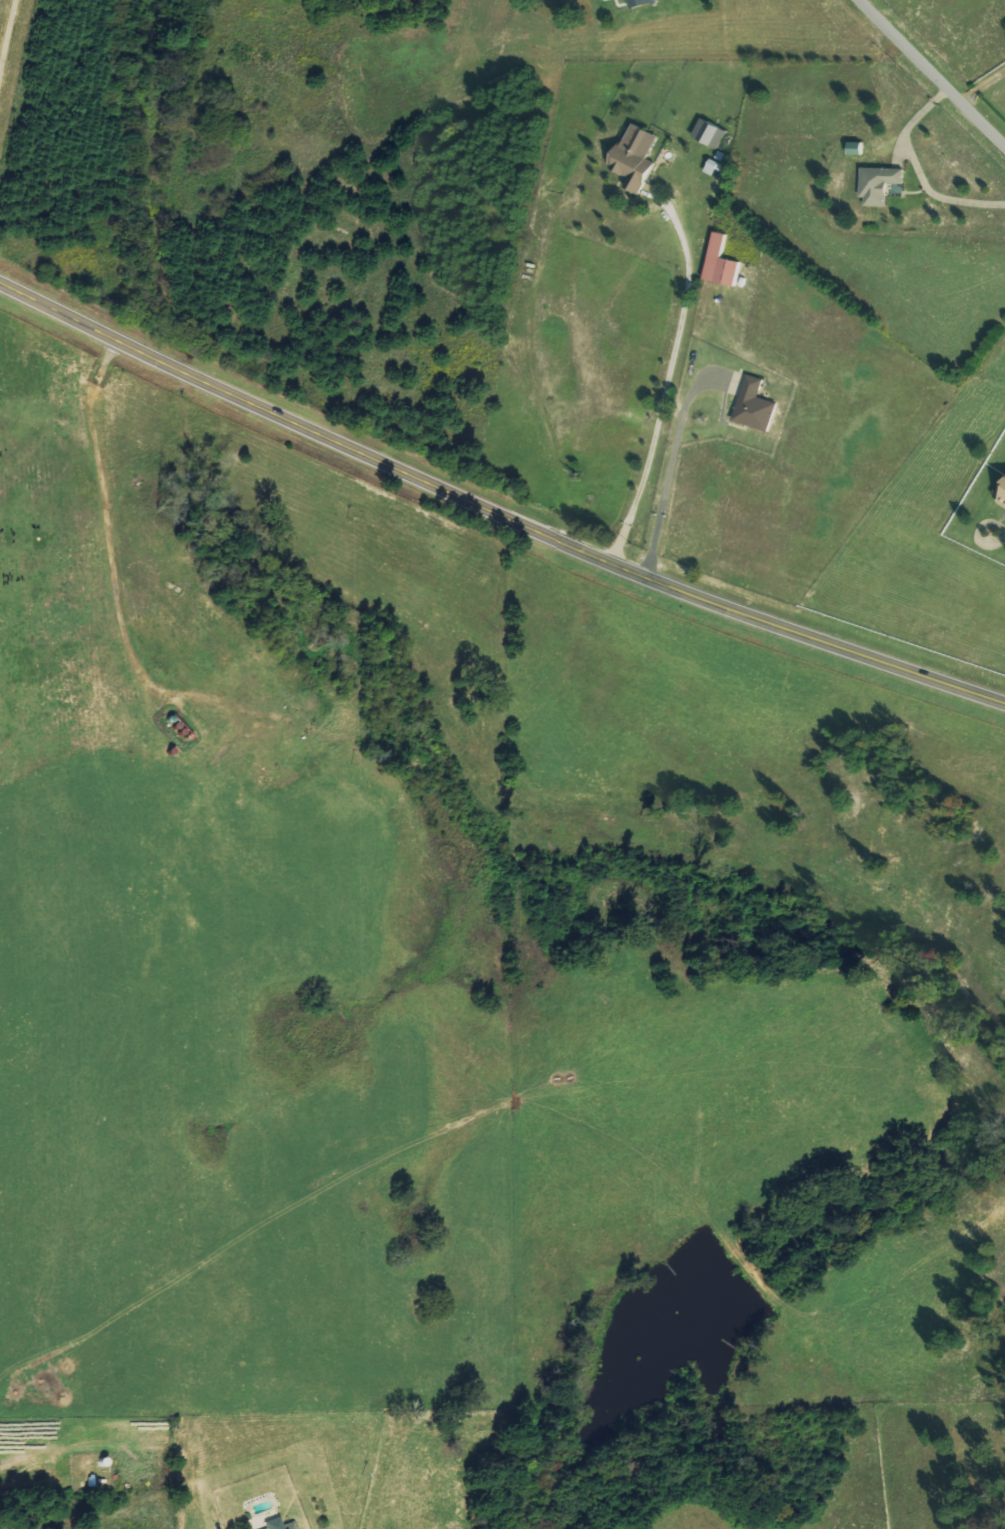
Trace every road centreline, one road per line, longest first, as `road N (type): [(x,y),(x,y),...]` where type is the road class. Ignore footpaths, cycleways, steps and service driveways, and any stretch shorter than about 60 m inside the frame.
road 1 (secondary): [(1004,693),(687,585),(339,435),(0,272)]
road 2 (residential): [(1004,147),(859,0)]

